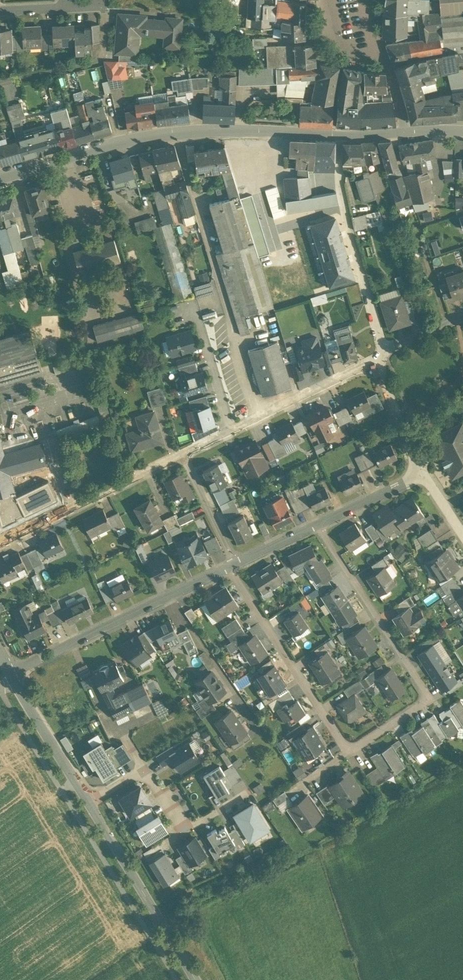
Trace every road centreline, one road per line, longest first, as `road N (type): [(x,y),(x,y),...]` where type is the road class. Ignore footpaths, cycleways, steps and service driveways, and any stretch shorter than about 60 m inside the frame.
road 1 (secondary): [(0,178),(177,132),(339,133)]
road 2 (residential): [(350,748),(429,697),(316,525)]
road 3 (residential): [(14,671),(236,562)]
road 4 (residential): [(339,133),(341,189),(383,349)]
road 5 (residential): [(236,562),(239,583),(350,748)]
road 6 (residential): [(246,794),(182,832),(144,770),(92,801)]
road 7 (tertiary): [(198,979),(92,801)]
road 8 (residential): [(0,544),(183,454)]
road 9 (residential): [(231,429),(380,360)]
road 10 (residential): [(0,82),(102,57),(105,5)]
road 11 (tertiary): [(92,801),(14,671)]
road 12 (residential): [(183,454),(236,562)]

